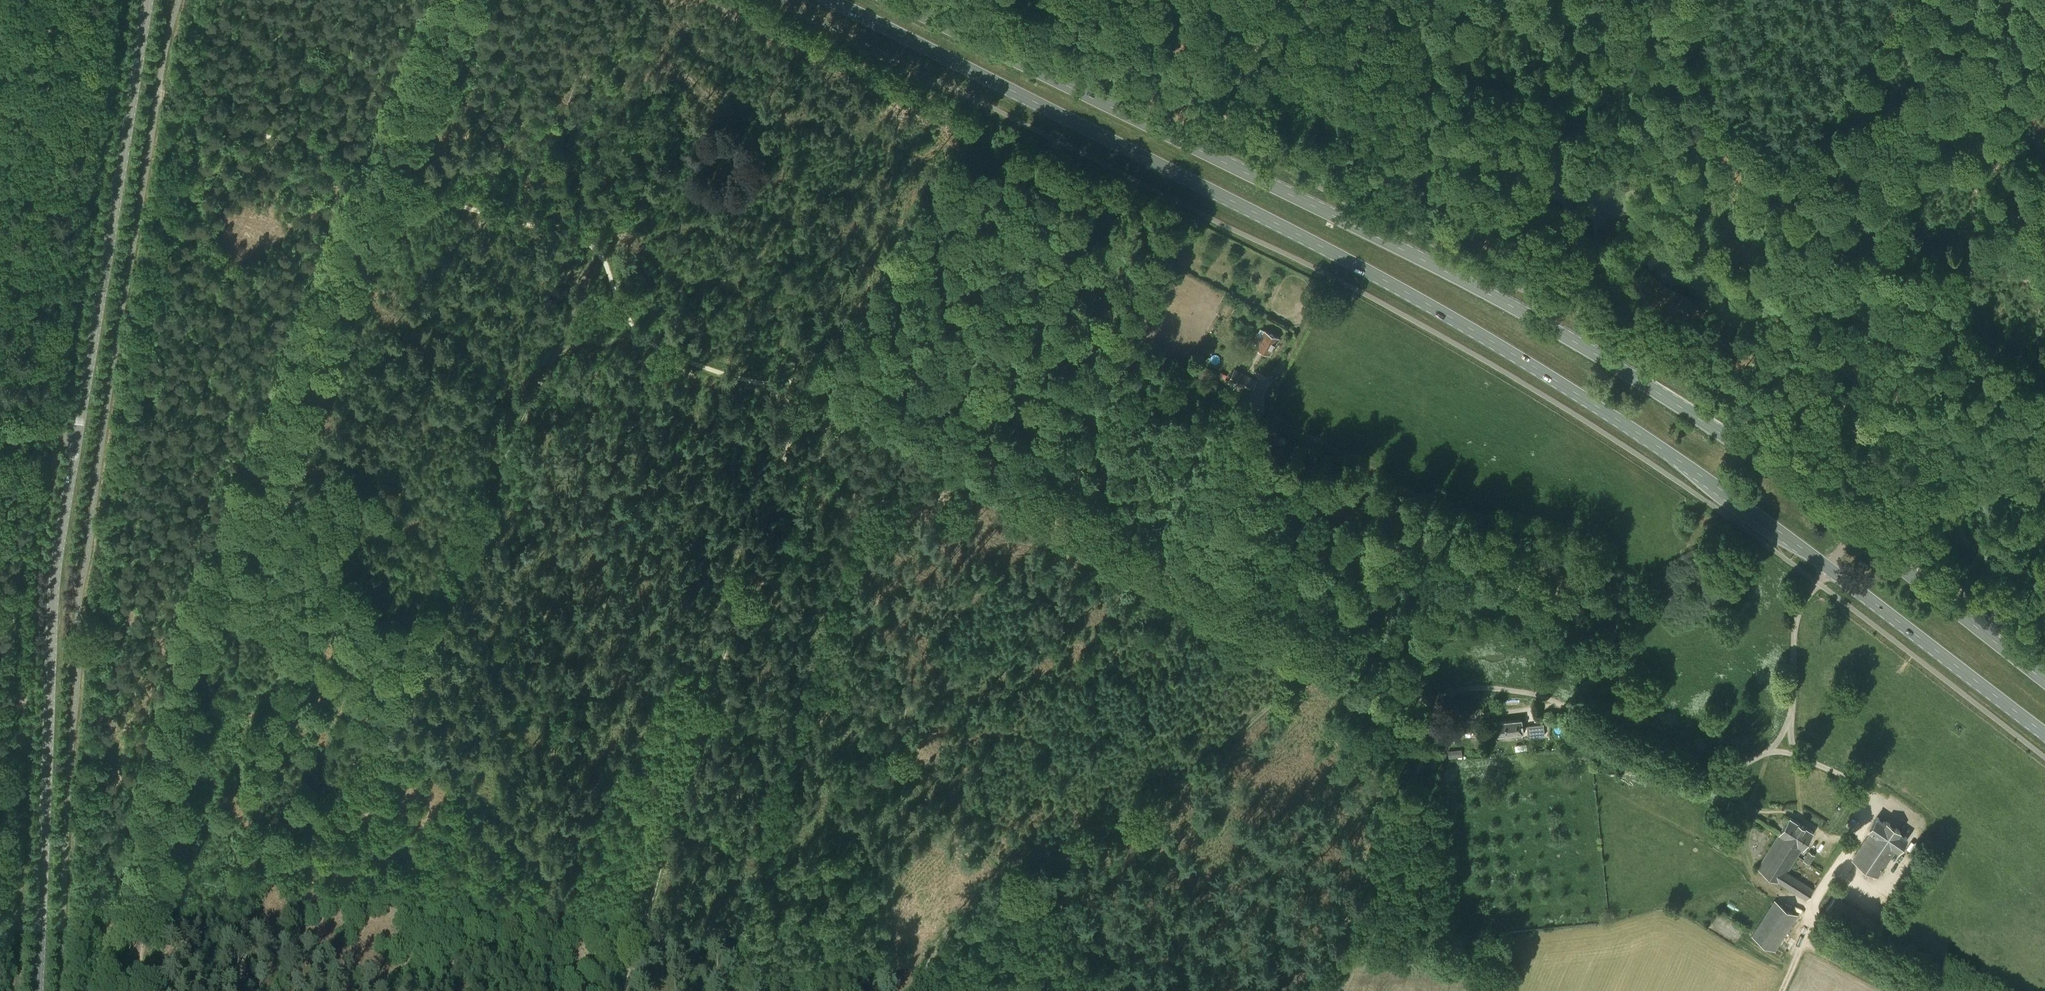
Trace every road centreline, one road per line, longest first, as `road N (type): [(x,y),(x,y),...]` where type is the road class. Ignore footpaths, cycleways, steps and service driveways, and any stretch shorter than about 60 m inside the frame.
road 1 (primary): [(833,0),(1396,286),(1614,417),(1828,567)]
road 2 (primary): [(1855,531),(1680,406),(1507,303),(892,0)]
road 3 (tertiary): [(38,990),(54,584),(148,0)]
road 4 (track): [(382,179),(201,633),(135,990)]
road 5 (track): [(239,990),(263,894),(405,678),(600,252)]
road 6 (track): [(810,378),(836,375),(873,395),(888,430),(889,477),(858,591),(867,628),(902,679),(910,773),(939,815),(1006,877),(1031,864),(1097,937),(1160,990)]
road 7 (track): [(1422,701),(873,395)]
road 8 (track): [(1828,567),(1795,622),(1793,705),(1783,732),(1769,752),(1742,761),(1688,768),(1534,694),(1474,687),(1422,701)]
road 9 (track): [(2044,385),(2016,359),(1952,365),(1916,353),(1860,317),(1785,308),(1653,214)]
road 10 (track): [(1323,645),(1299,685),(1201,771),(1118,828),(1031,864)]
road 11 (track): [(1317,990),(1441,718),(1422,701)]
road 12 (track): [(2044,624),(2006,602),(1960,528),(1967,481),(1959,448),(1862,419)]
road 13 (track): [(1844,444),(1775,395),(1723,385),(1646,303),(1634,275)]
road 14 (track): [(1862,419),(1804,370),(1735,351),(1634,275)]
road 15 (primary): [(1828,567),(2044,735)]
road 16 (track): [(600,252),(618,300),(650,342),(750,382),(810,378)]
road 17 (track): [(1769,752),(1809,761),(1870,794),(1867,820),(1815,898),(1815,918)]
road 18 (primary): [(2044,681),(1855,531)]
road 19 (track): [(382,179),(159,92)]
road 20 (track): [(1947,990),(1815,918),(1781,990)]
road 21 (track): [(382,179),(600,252)]
road 22 (track): [(2044,182),(1913,351)]
road 23 (track): [(1634,275),(1586,265),(1516,203),(1505,177),(1517,136)]
road 24 (track): [(1769,752),(1745,825),(1744,856),(1752,874),(1815,918)]
road 25 (track): [(1186,569),(1255,439),(1264,385)]
road 26 (track): [(456,0),(382,179)]
road 27 (track): [(1006,877),(943,935),(914,990)]
road 28 (track): [(1960,528),(1844,444)]
road 29 (track): [(1517,136),(1532,86),(1525,33),(1537,0)]
road 30 (track): [(876,519),(962,478),(1005,470)]
road 31 (track): [(1441,718),(1560,704)]

